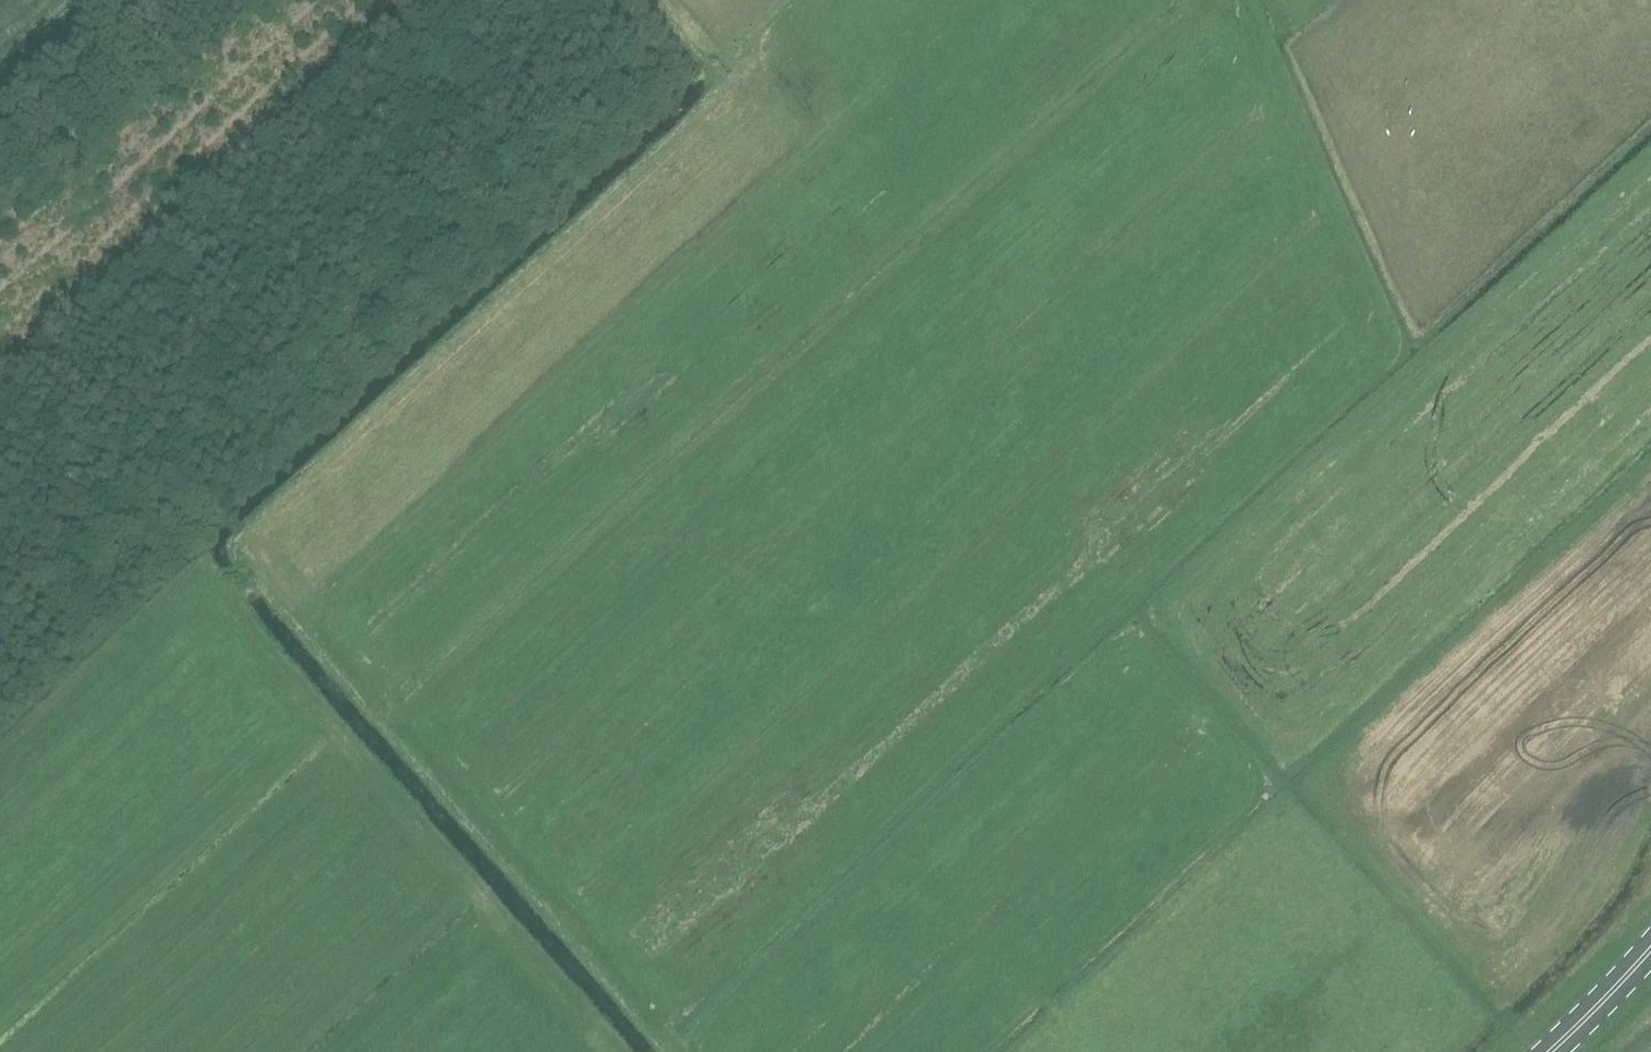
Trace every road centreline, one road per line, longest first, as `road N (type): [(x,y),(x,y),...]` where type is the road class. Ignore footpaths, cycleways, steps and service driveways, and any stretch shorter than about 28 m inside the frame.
road 1 (primary): [(1650,946),(1549,1051)]

